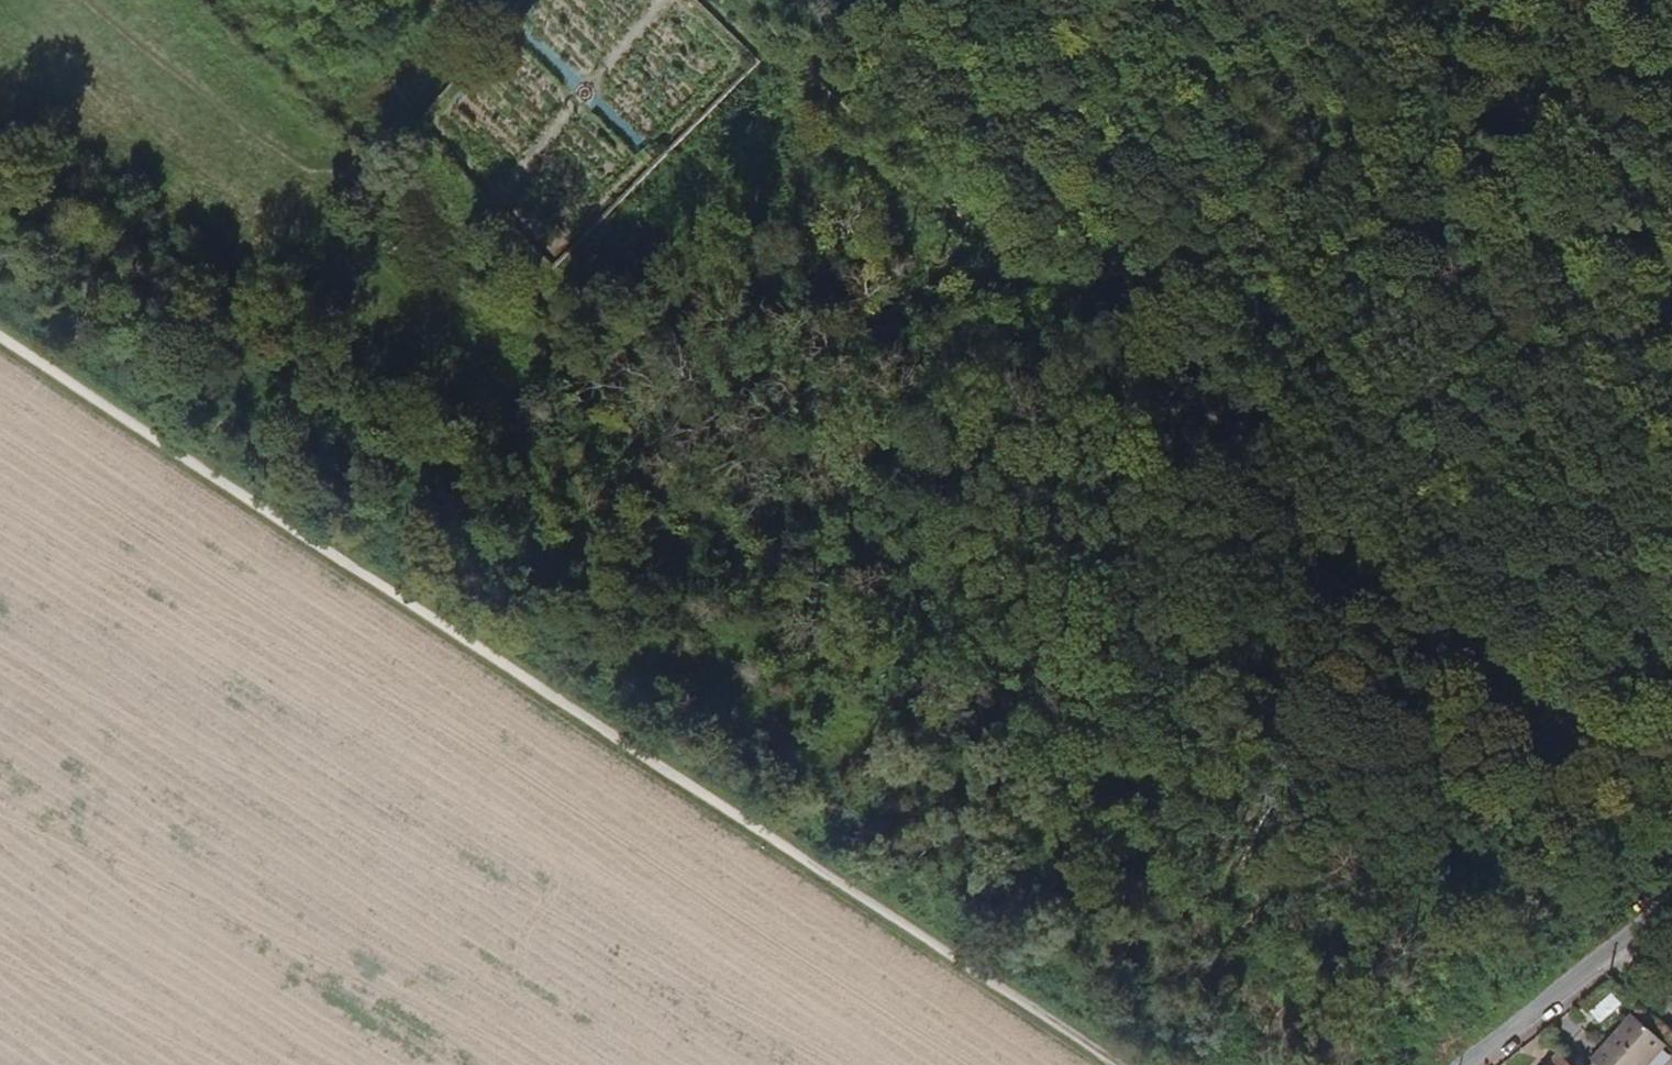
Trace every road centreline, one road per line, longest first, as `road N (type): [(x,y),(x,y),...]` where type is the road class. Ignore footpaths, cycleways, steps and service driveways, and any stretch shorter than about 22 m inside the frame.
road 1 (track): [(1109,1064),(0,340)]
road 2 (track): [(1425,0),(1671,237)]
road 3 (unclassified): [(1616,966),(1493,1064)]

